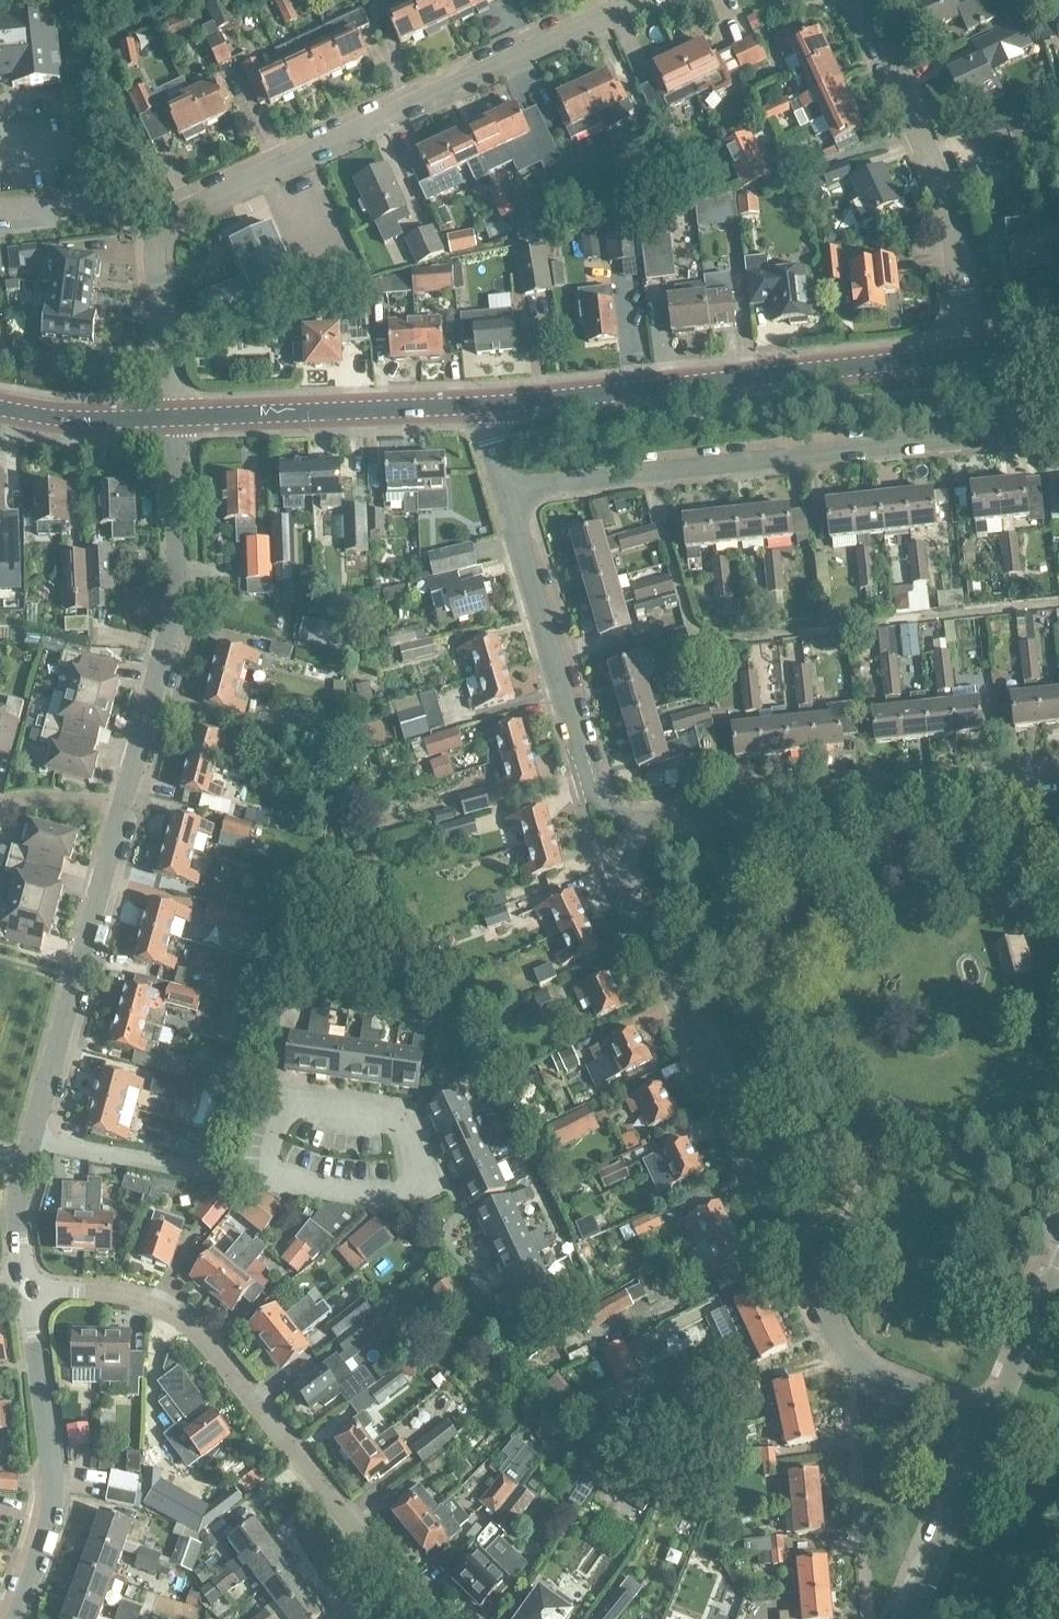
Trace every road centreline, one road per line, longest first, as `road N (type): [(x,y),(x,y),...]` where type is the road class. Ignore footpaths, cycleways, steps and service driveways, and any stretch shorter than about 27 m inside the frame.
road 1 (residential): [(989,1409),(866,1367),(833,1335),(624,873),(636,836),(671,815)]
road 2 (residential): [(22,1285),(103,1290),(172,1311),(201,1335),(320,1486),(449,1618)]
road 3 (residential): [(500,492),(1058,435)]
road 4 (residential): [(162,220),(636,0)]
road 5 (secondary): [(479,403),(970,358)]
road 6 (residential): [(671,815),(632,814),(597,786),(500,492)]
road 7 (residential): [(671,815),(1058,778)]
road 8 (residential): [(122,797),(179,562),(173,417)]
road 9 (residential): [(970,358),(947,194),(859,0)]
road 10 (residential): [(23,1146),(122,797)]
road 11 (residential): [(16,1618),(52,1502),(22,1285)]
road 12 (residential): [(272,1180),(407,1194),(400,1113),(279,1097)]
road 13 (secondary): [(173,417),(479,403)]
road 14 (residential): [(23,1146),(272,1180)]
road 15 (unclassified): [(902,1618),(989,1409)]
road 16 (residential): [(173,417),(157,258),(162,220)]
road 17 (unclassified): [(989,1409),(1058,1248)]
road 18 (secondary): [(173,417),(72,419),(0,406)]
road 19 (residential): [(0,208),(100,198),(162,220)]
road 20 (residential): [(22,1285),(16,1210),(23,1146)]
road 21 (residential): [(122,797),(0,805)]

